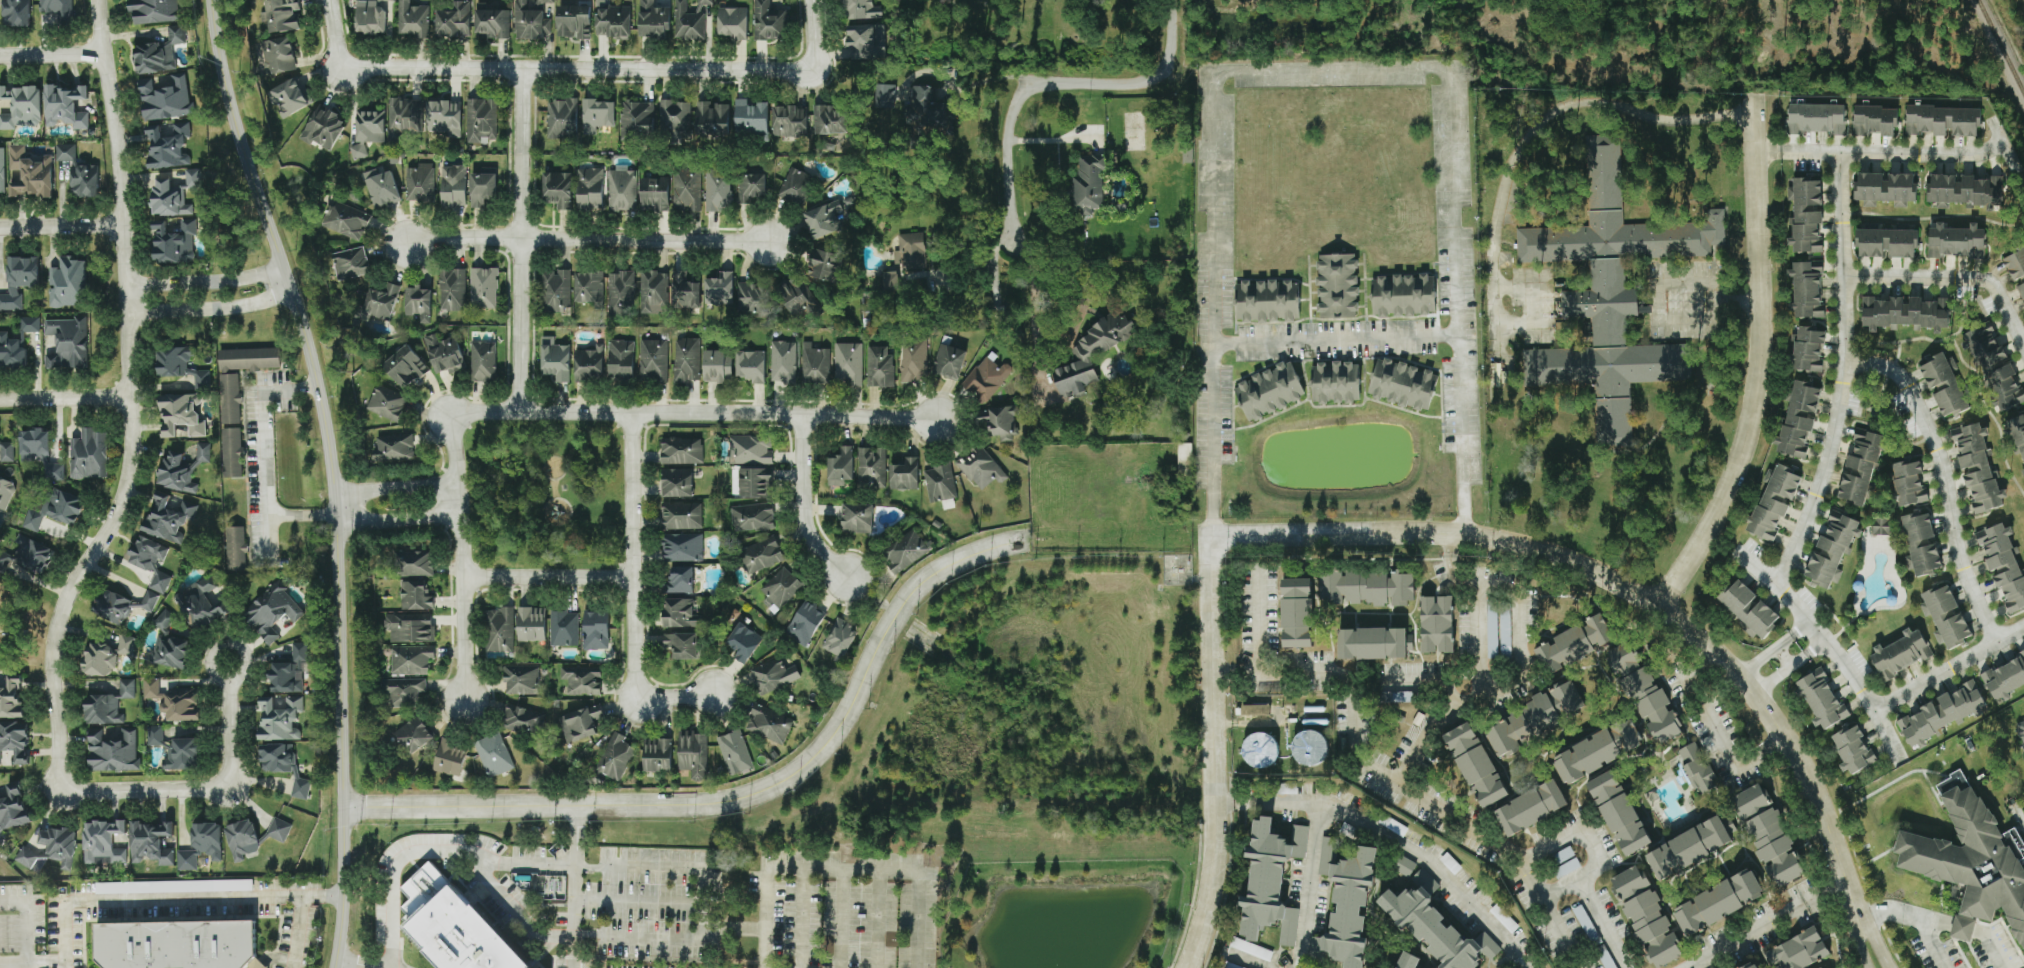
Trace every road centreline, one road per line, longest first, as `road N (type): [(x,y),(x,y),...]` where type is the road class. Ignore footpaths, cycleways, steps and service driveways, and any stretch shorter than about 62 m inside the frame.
road 1 (tertiary): [(336,967),(344,810),(330,450),(308,342),(221,74),(211,0)]
road 2 (residential): [(1212,538),(1461,535),(1522,544),(1663,604),(1739,673),(1785,732),(1832,825),(1859,922)]
road 3 (residential): [(97,0),(119,147),(135,447),(120,511),(56,623),(49,679),(59,790)]
road 4 (residential): [(344,810),(686,806),(766,789),(825,745),(916,587),(960,558),(1029,540)]
road 5 (residential): [(1663,604),(1723,504),(1753,411),(1763,319),(1758,92)]
road 6 (residential): [(341,66),(813,69)]
road 7 (residential): [(1170,0),(1168,56),(1153,78),(1026,85),(1008,130),(1012,239)]
road 8 (residential): [(800,413),(448,413)]
road 9 (residential): [(519,410),(522,67)]
road 10 (residential): [(1190,967),(1215,841),(1215,666)]
road 11 (residential): [(632,411),(636,699)]
road 12 (residential): [(768,243),(521,238)]
road 13 (residential): [(847,576),(805,527),(800,413)]
road 14 (residential): [(59,790),(230,788)]
road 15 (residential): [(463,575),(632,576)]
road 16 (residential): [(128,313),(241,308),(293,294)]
road 17 (residential): [(448,413),(463,575)]
road 18 (residential): [(282,268),(126,284)]
road 19 (residential): [(936,419),(800,413)]
road 20 (residential): [(0,397),(133,396)]
road 21 (residential): [(1215,666),(1212,538)]
road 22 (residential): [(124,226),(0,227)]
road 23 (residential): [(463,575),(464,699)]
road 24 (residential): [(338,523),(460,516)]
road 25 (residential): [(456,485),(335,489)]

